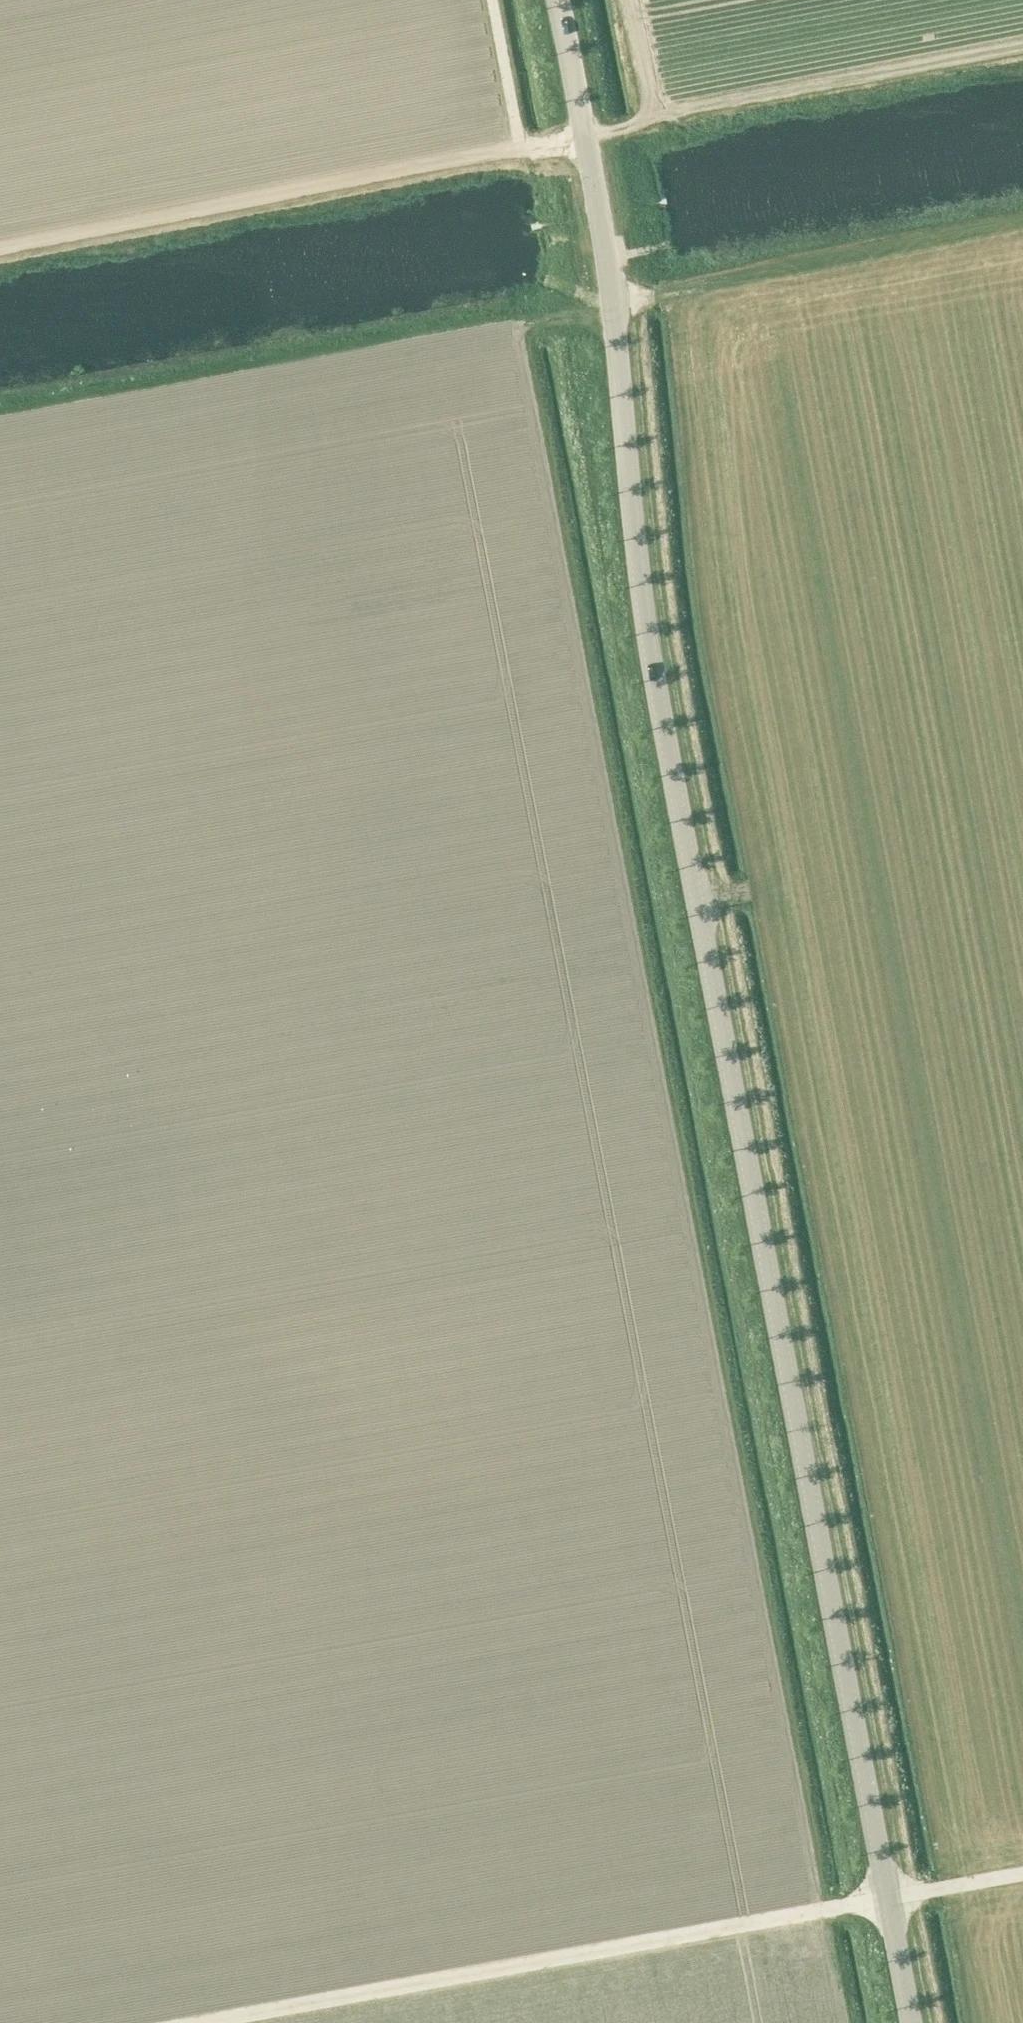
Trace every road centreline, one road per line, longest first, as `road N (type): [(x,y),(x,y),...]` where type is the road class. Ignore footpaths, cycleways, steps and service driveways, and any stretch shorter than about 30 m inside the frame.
road 1 (unclassified): [(911,2022),(650,651),(611,293),(558,0)]
road 2 (track): [(887,1899),(1022,1874)]

